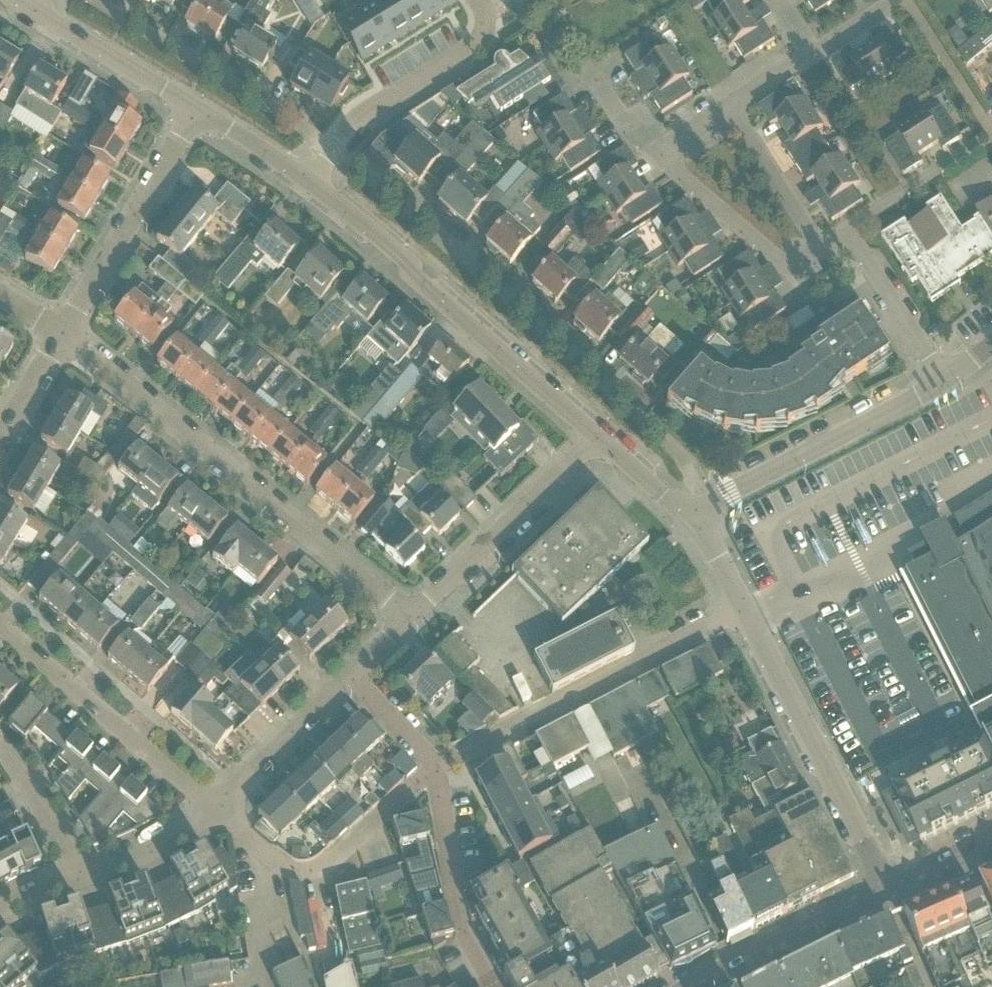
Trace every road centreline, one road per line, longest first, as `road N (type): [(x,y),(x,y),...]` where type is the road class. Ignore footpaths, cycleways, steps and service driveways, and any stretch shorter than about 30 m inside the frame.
road 1 (residential): [(404,612),(272,495),(60,337)]
road 2 (residential): [(312,187),(602,434)]
road 3 (residential): [(437,761),(740,613)]
road 4 (residential): [(740,613),(886,892)]
road 5 (residential): [(823,248),(803,263),(780,262),(658,155),(727,107)]
road 6 (residential): [(0,621),(212,820)]
road 7 (residential): [(691,520),(942,377)]
road 8 (residential): [(212,820),(277,872),(318,871),(437,761)]
road 9 (residential): [(474,0),(488,27),(474,45),(356,119),(312,187)]
road 10 (residential): [(60,337),(195,107)]
road 11 (residential): [(404,612),(602,434)]
road 12 (residential): [(437,761),(449,894),(491,986)]
road 13 (tertiary): [(886,892),(691,986)]
road 14 (residential): [(942,377),(850,231),(823,248)]
road 15 (residential): [(212,820),(344,677)]
road 16 (residential): [(31,8),(195,107)]
road 17 (residential): [(823,248),(727,107)]
road 18 (residential): [(727,107),(812,49),(780,0)]
road 19 (residential): [(66,874),(133,857),(212,820)]
road 20 (residential): [(195,107),(312,187)]
road 21 (residential): [(0,761),(66,874)]
road 22 (residential): [(344,677),(437,761)]
road 23 (residential): [(602,434),(691,520)]
road 24 (residential): [(0,441),(60,337)]

